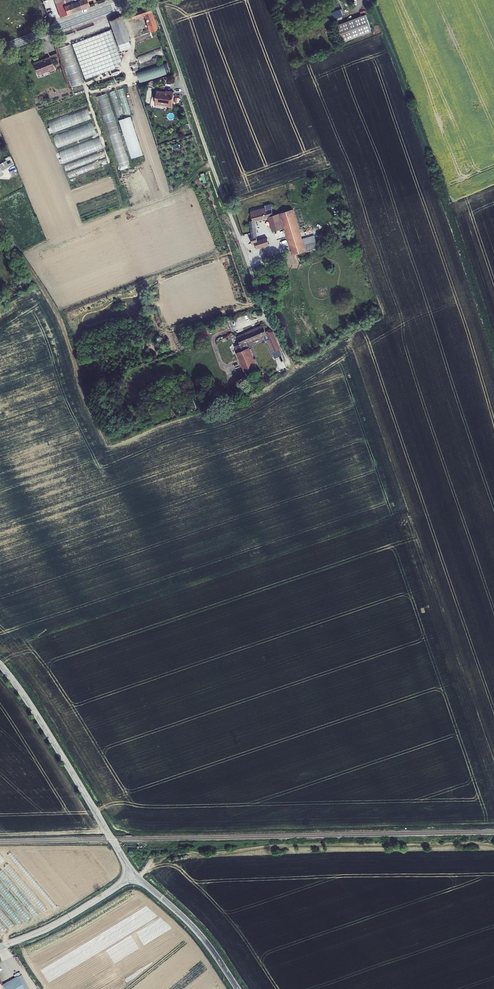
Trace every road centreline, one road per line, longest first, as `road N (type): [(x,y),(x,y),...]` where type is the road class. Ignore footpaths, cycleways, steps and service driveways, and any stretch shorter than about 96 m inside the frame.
road 1 (tertiary): [(135,875),(0,665)]
road 2 (track): [(0,222),(58,316),(108,441)]
road 3 (tertiary): [(238,988),(194,928),(135,875)]
road 4 (tertiary): [(0,947),(135,875)]
road 5 (primary): [(133,0),(0,49)]

